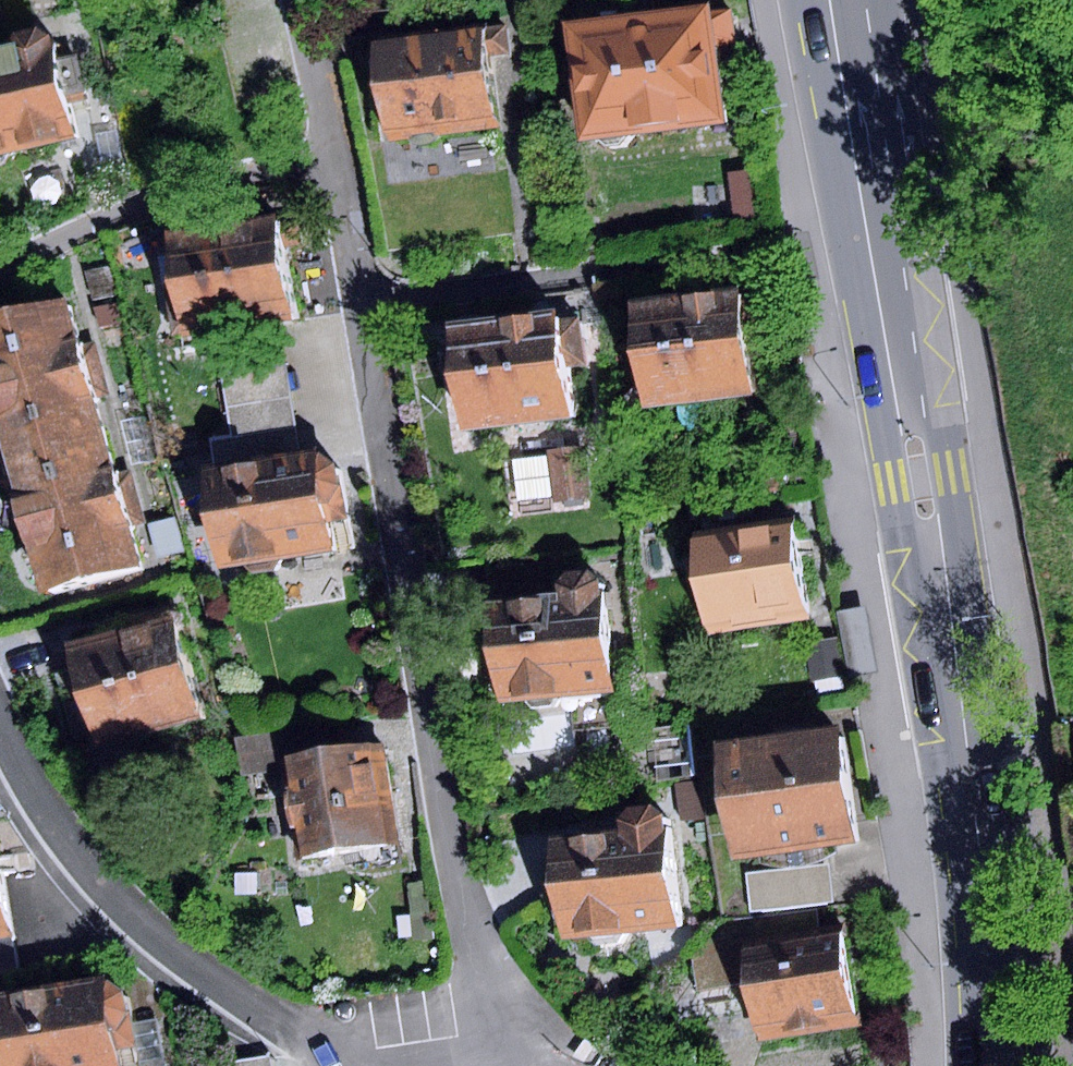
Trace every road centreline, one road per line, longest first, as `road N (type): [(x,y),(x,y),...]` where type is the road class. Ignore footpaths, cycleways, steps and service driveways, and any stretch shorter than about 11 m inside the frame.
road 1 (residential): [(300,0),(342,167),(452,867),(487,980),(533,1065)]
road 2 (primary): [(839,0),(940,585),(985,910),(995,1065)]
road 3 (residential): [(363,1065),(213,989),(146,930),(83,867),(0,739)]

